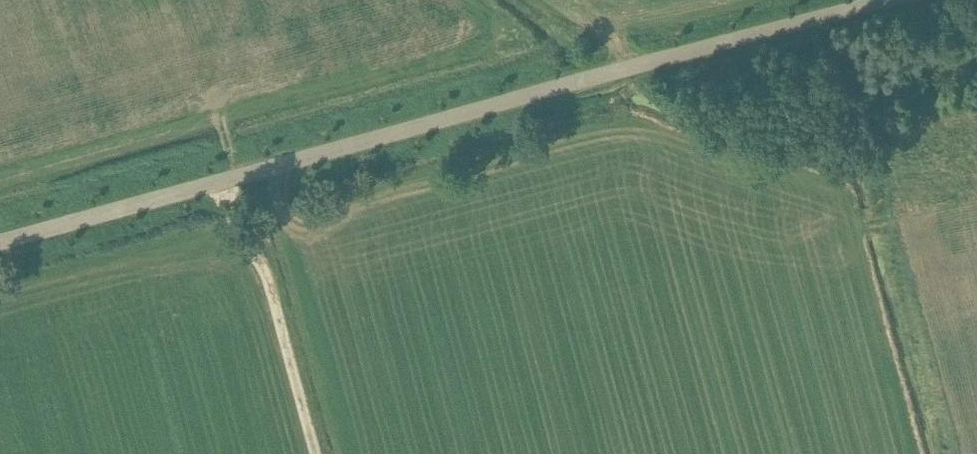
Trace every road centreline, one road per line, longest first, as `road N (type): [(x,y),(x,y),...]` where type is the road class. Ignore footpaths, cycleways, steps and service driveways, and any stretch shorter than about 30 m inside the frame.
road 1 (unclassified): [(0,243),(647,69),(705,47),(912,0)]
road 2 (track): [(217,186),(266,275),(316,453)]

